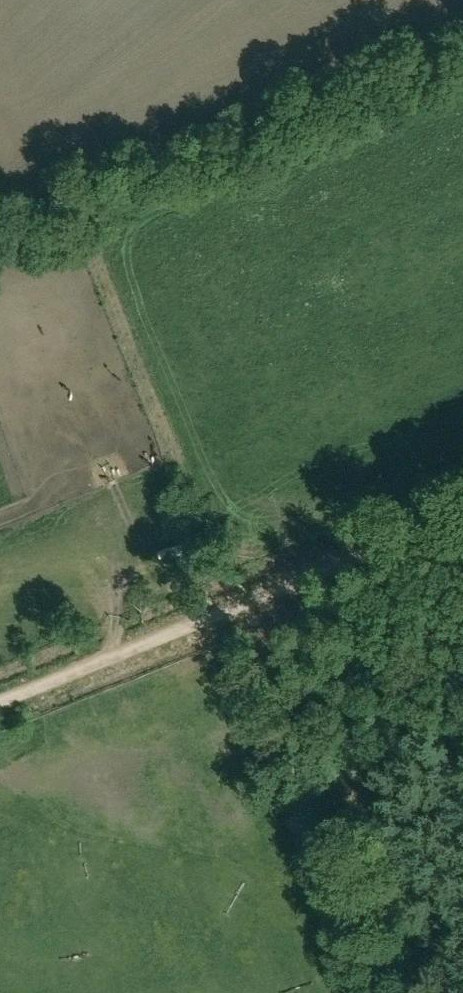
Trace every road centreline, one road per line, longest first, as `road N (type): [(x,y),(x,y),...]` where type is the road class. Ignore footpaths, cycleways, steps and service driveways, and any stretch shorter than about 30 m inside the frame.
road 1 (unclassified): [(0,699),(462,510)]

